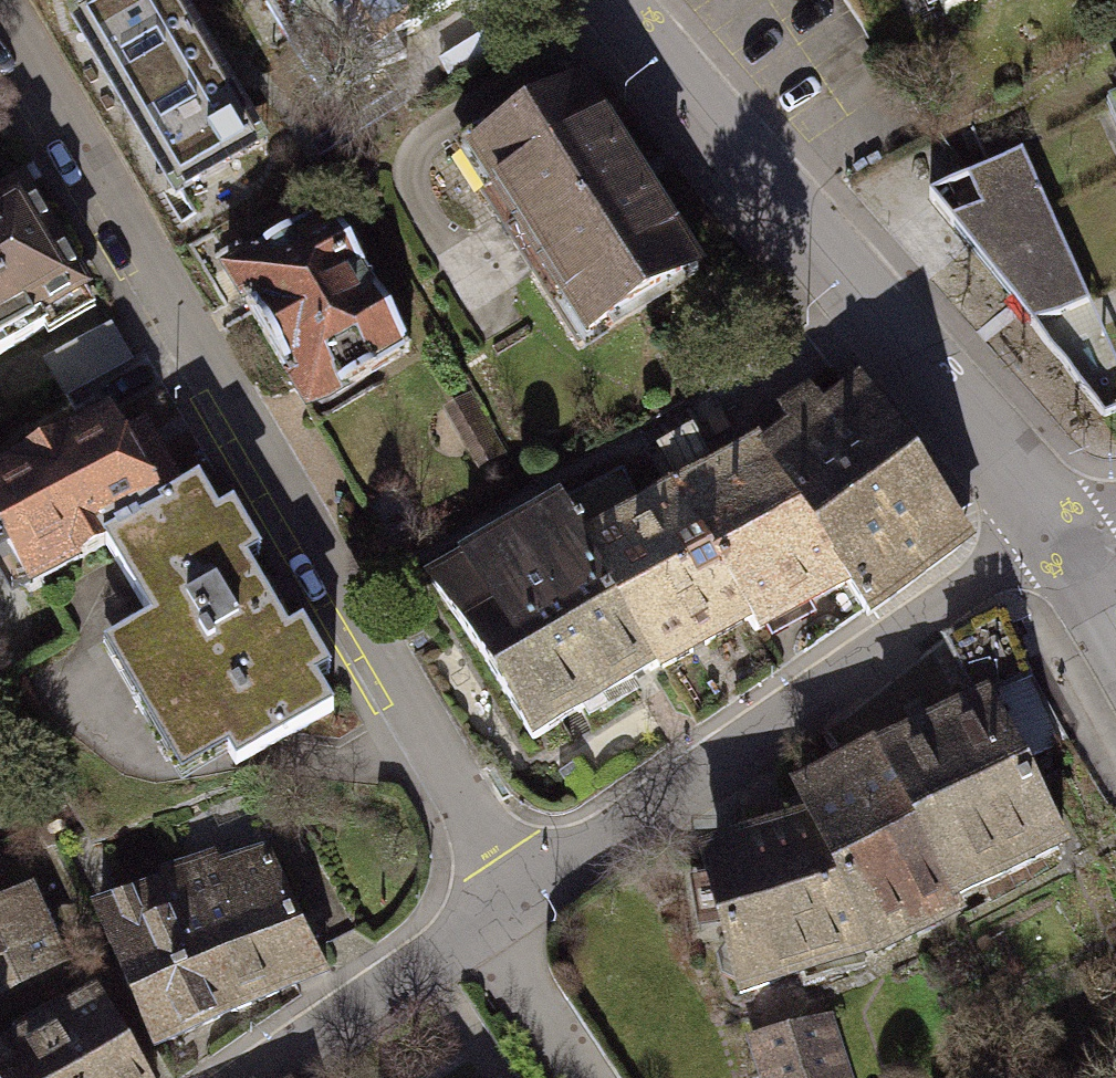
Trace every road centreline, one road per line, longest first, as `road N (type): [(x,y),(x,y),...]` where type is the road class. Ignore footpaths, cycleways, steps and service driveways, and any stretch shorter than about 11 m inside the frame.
road 1 (residential): [(519,897),(0,12)]
road 2 (residential): [(608,0),(1076,549)]
road 3 (residential): [(1076,549),(999,567),(519,897)]
road 4 (residential): [(519,897),(253,1077)]

